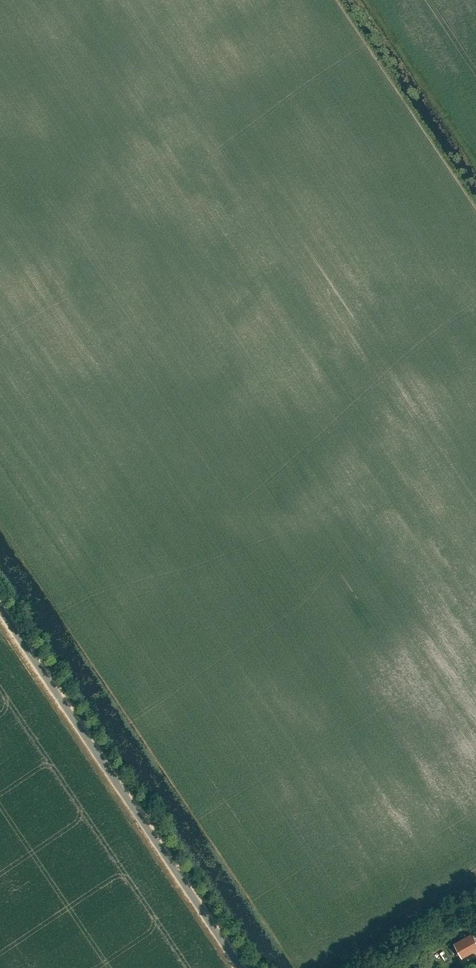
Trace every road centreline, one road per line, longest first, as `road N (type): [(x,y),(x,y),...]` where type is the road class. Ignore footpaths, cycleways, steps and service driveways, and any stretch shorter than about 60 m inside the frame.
road 1 (unclassified): [(242,967),(0,610)]

